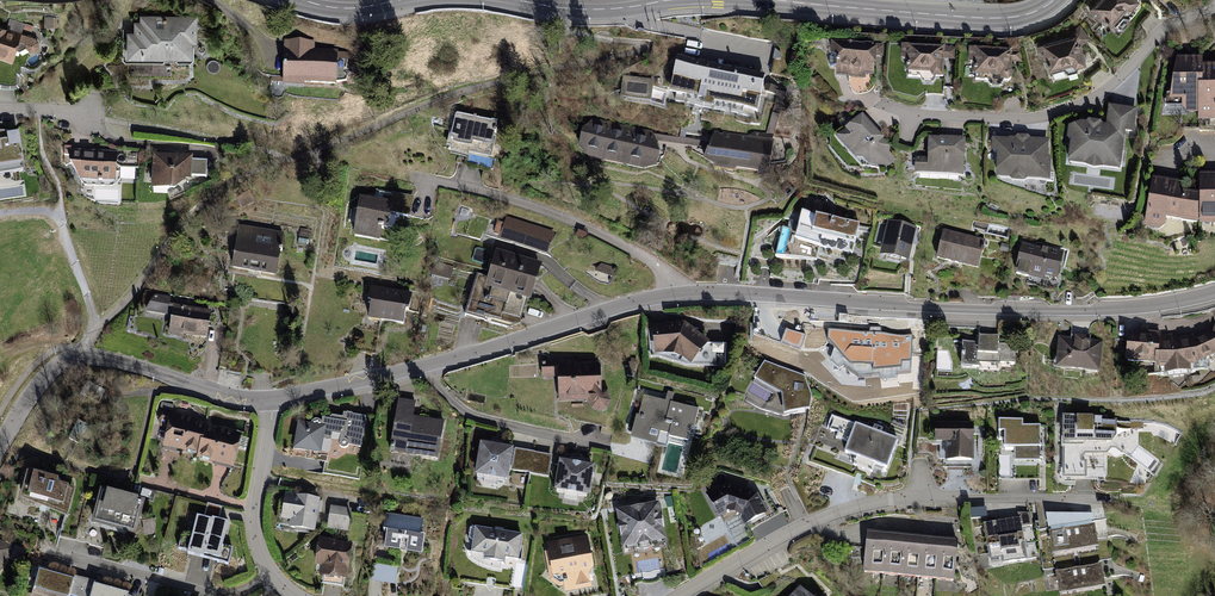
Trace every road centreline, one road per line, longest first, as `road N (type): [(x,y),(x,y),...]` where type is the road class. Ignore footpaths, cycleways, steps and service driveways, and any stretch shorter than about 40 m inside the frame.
road 1 (residential): [(1214,293),(1167,305),(1074,310),(664,296),(429,365),(274,398)]
road 2 (residential): [(681,595),(862,504),(1108,500)]
road 3 (residential): [(1214,6),(1168,25),(1102,94),(1033,120),(912,116),(878,103)]
road 4 (residential): [(274,398),(231,396),(74,355),(29,398),(0,450)]
road 5 (secondary): [(1055,0),(997,18),(776,0)]
road 6 (residential): [(274,398),(260,549),(295,595)]
road 7 (secondary): [(670,0),(569,10),(519,0)]

